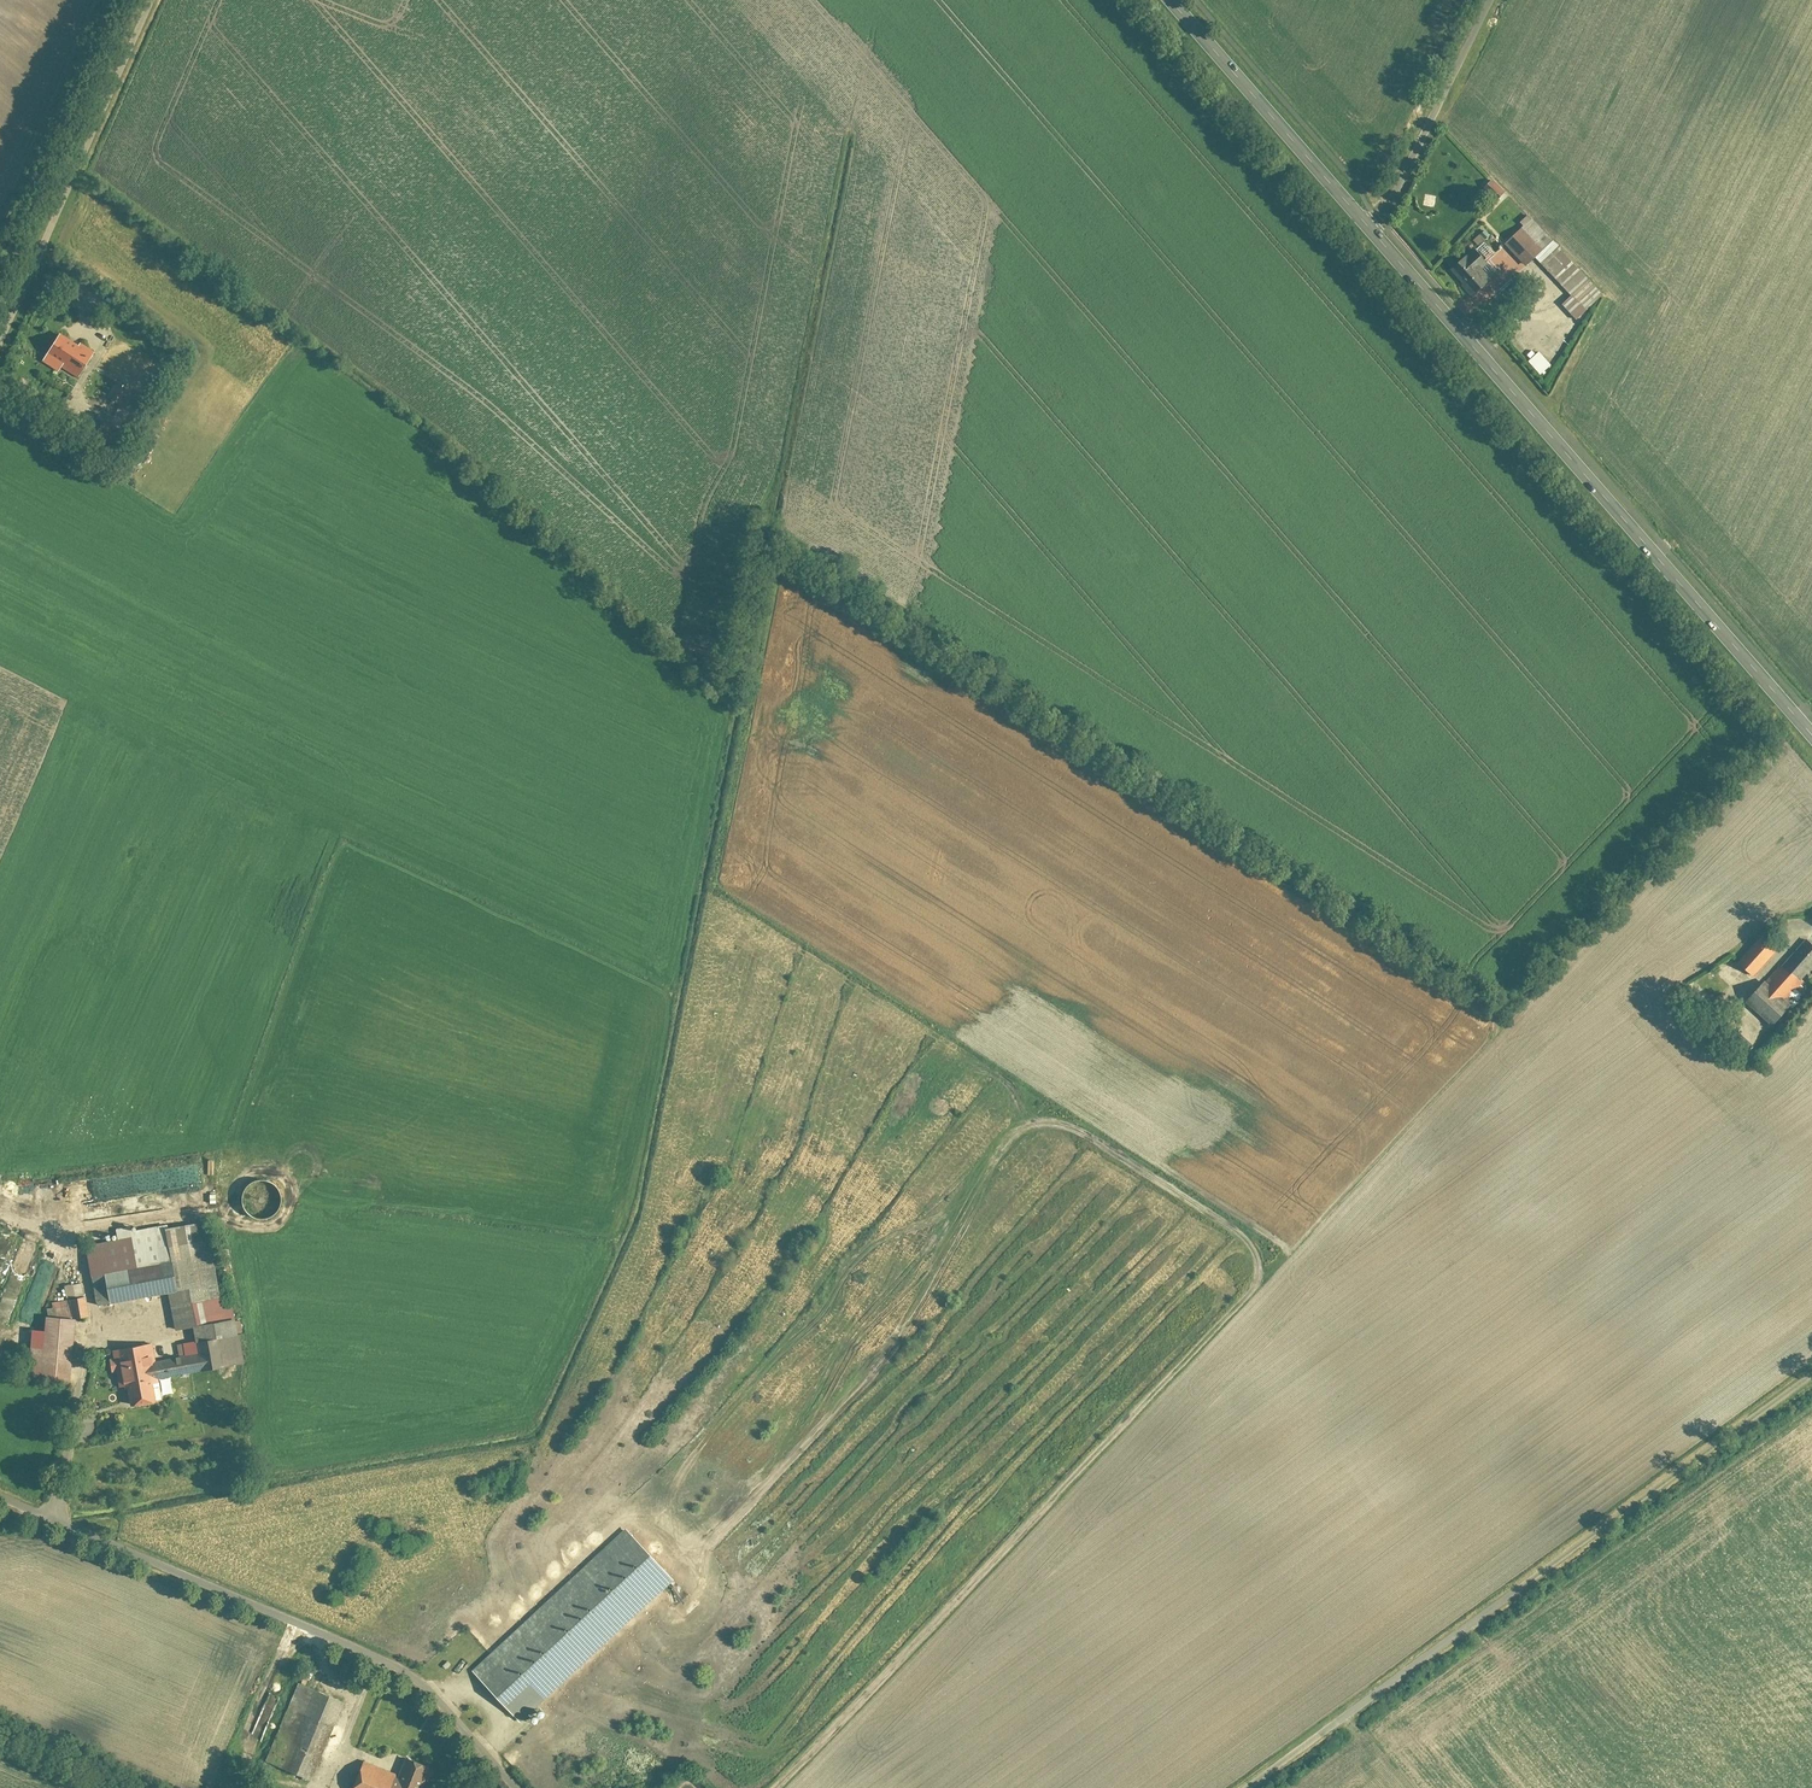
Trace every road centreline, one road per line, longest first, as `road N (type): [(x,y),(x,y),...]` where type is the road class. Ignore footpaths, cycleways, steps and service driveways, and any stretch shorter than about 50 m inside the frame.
road 1 (unclassified): [(1249,1787),(1811,1376)]
road 2 (tertiary): [(1377,235),(1811,732)]
road 3 (unclassified): [(510,1787),(433,1702),(208,1576),(0,1485)]
road 4 (unclassified): [(0,345),(153,0)]
road 5 (tertiary): [(1171,0),(1377,235)]
road 6 (unclassified): [(1497,0),(1377,235)]

